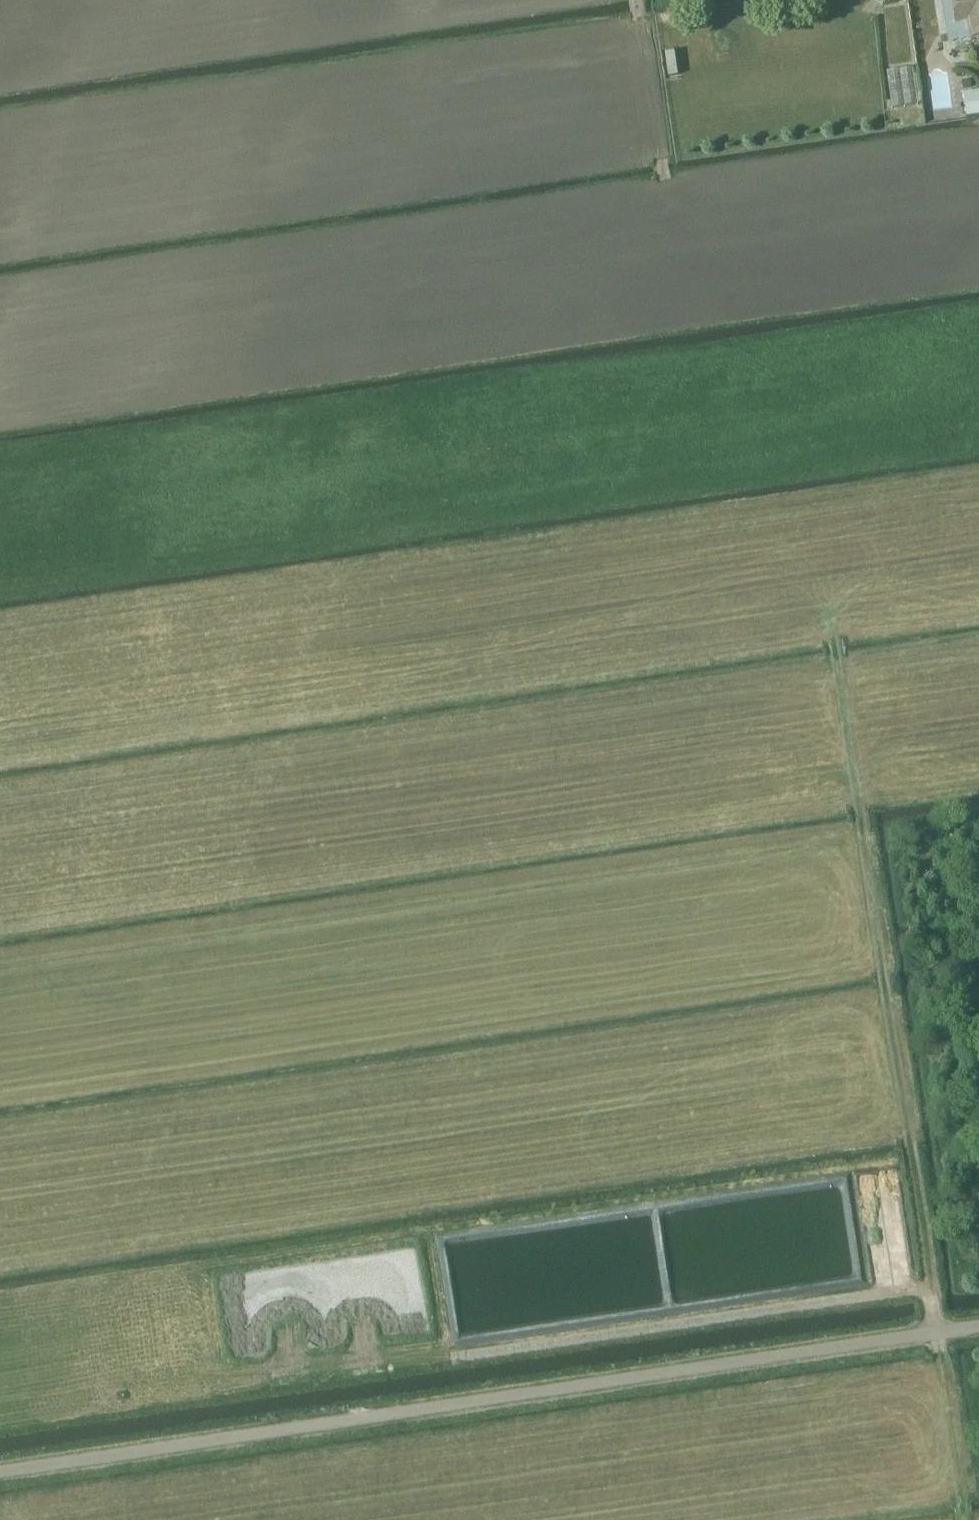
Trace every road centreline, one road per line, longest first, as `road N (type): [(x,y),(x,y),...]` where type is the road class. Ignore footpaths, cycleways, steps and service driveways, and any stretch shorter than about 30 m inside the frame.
road 1 (track): [(932,1292),(833,637)]
road 2 (track): [(938,1333),(932,1292),(890,1294),(458,1356)]

